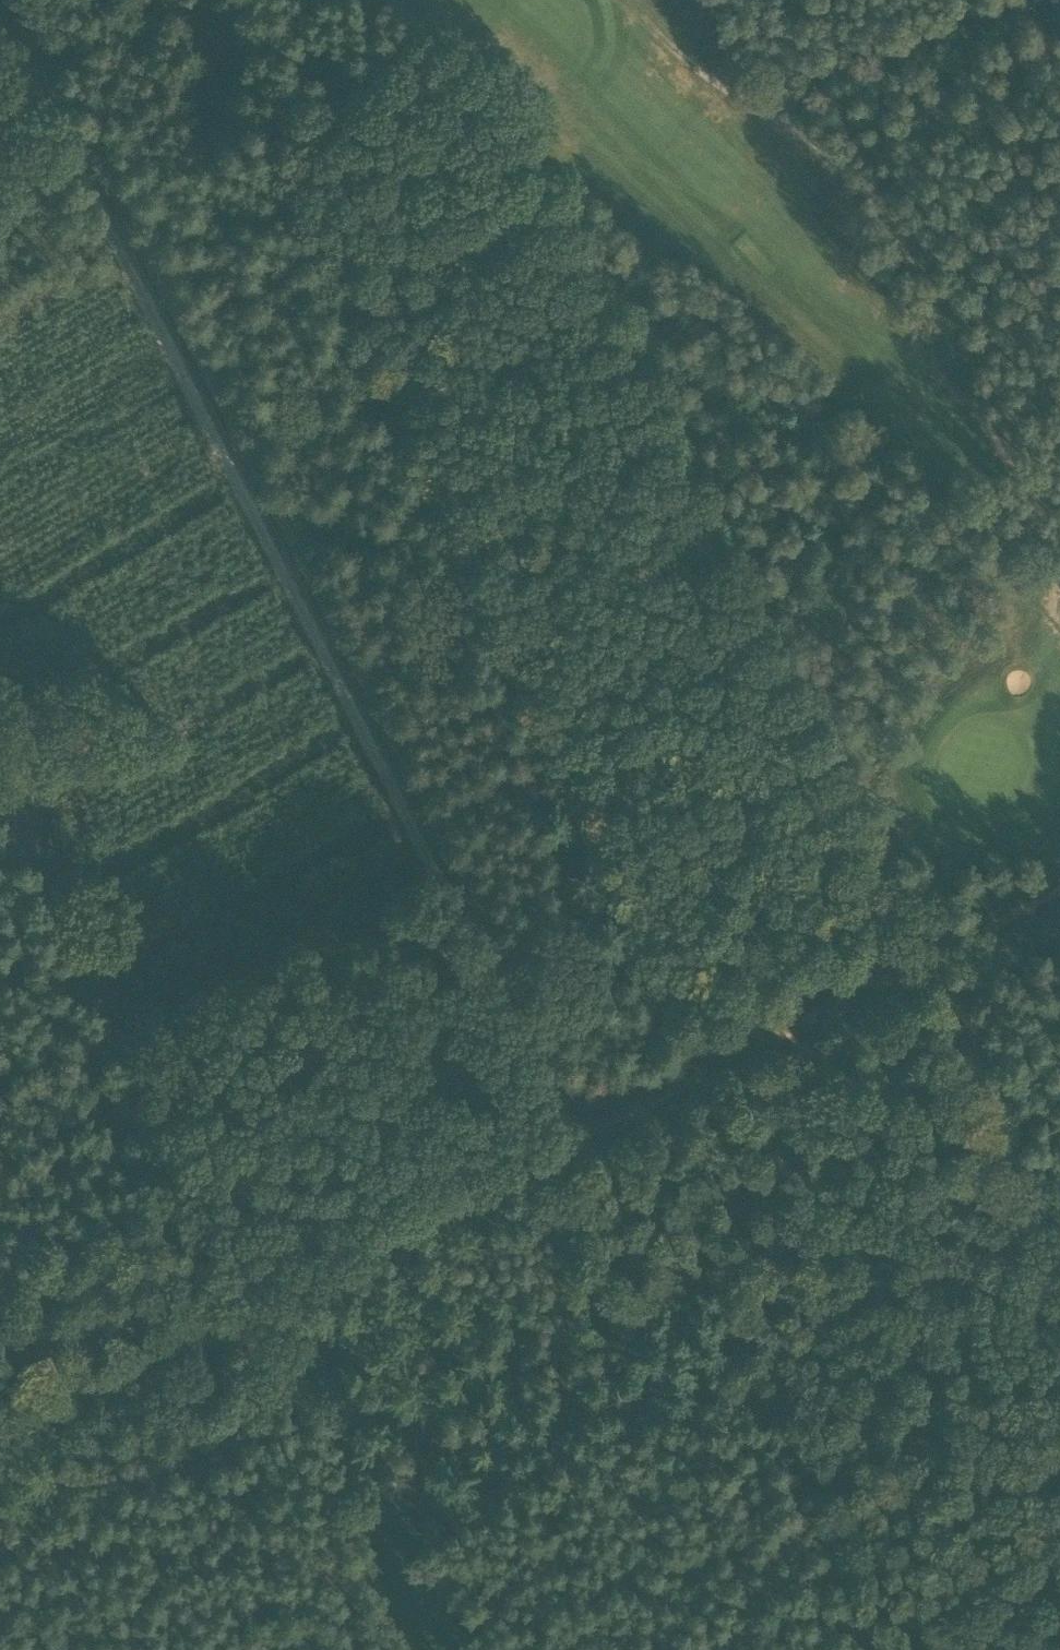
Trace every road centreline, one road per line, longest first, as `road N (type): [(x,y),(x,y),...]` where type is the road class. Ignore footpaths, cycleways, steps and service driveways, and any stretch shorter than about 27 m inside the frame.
road 1 (track): [(0,58),(21,76),(571,1146)]
road 2 (track): [(571,1146),(0,1438)]
road 3 (track): [(1059,897),(571,1146)]

